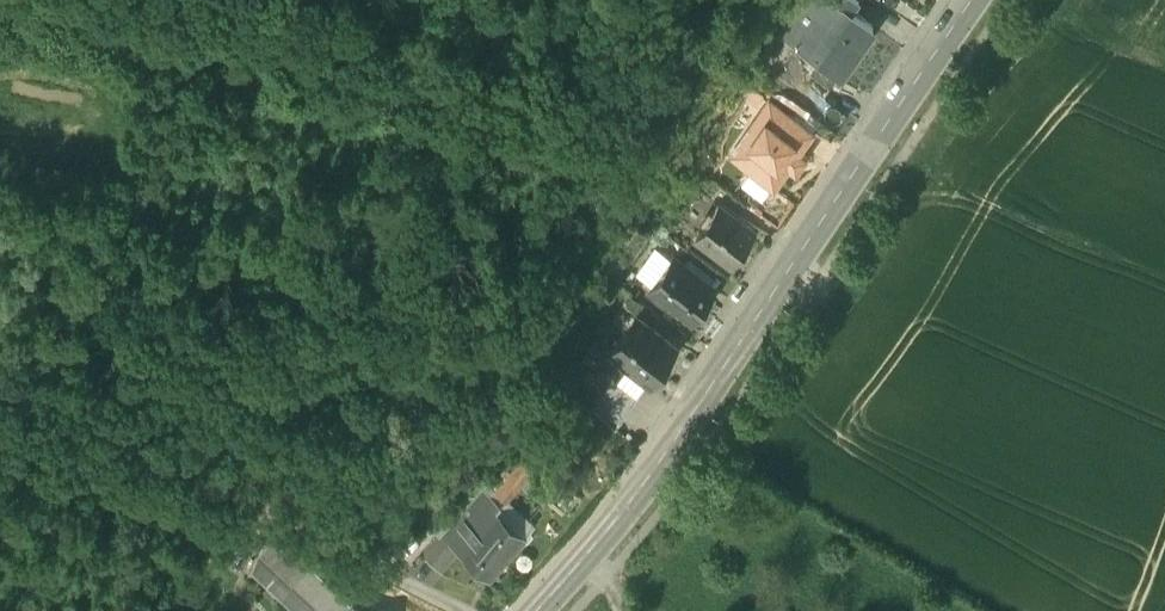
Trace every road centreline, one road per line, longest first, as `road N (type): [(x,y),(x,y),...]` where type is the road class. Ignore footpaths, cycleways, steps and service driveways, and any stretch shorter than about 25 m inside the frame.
road 1 (tertiary): [(976,0),(634,506),(543,610)]

